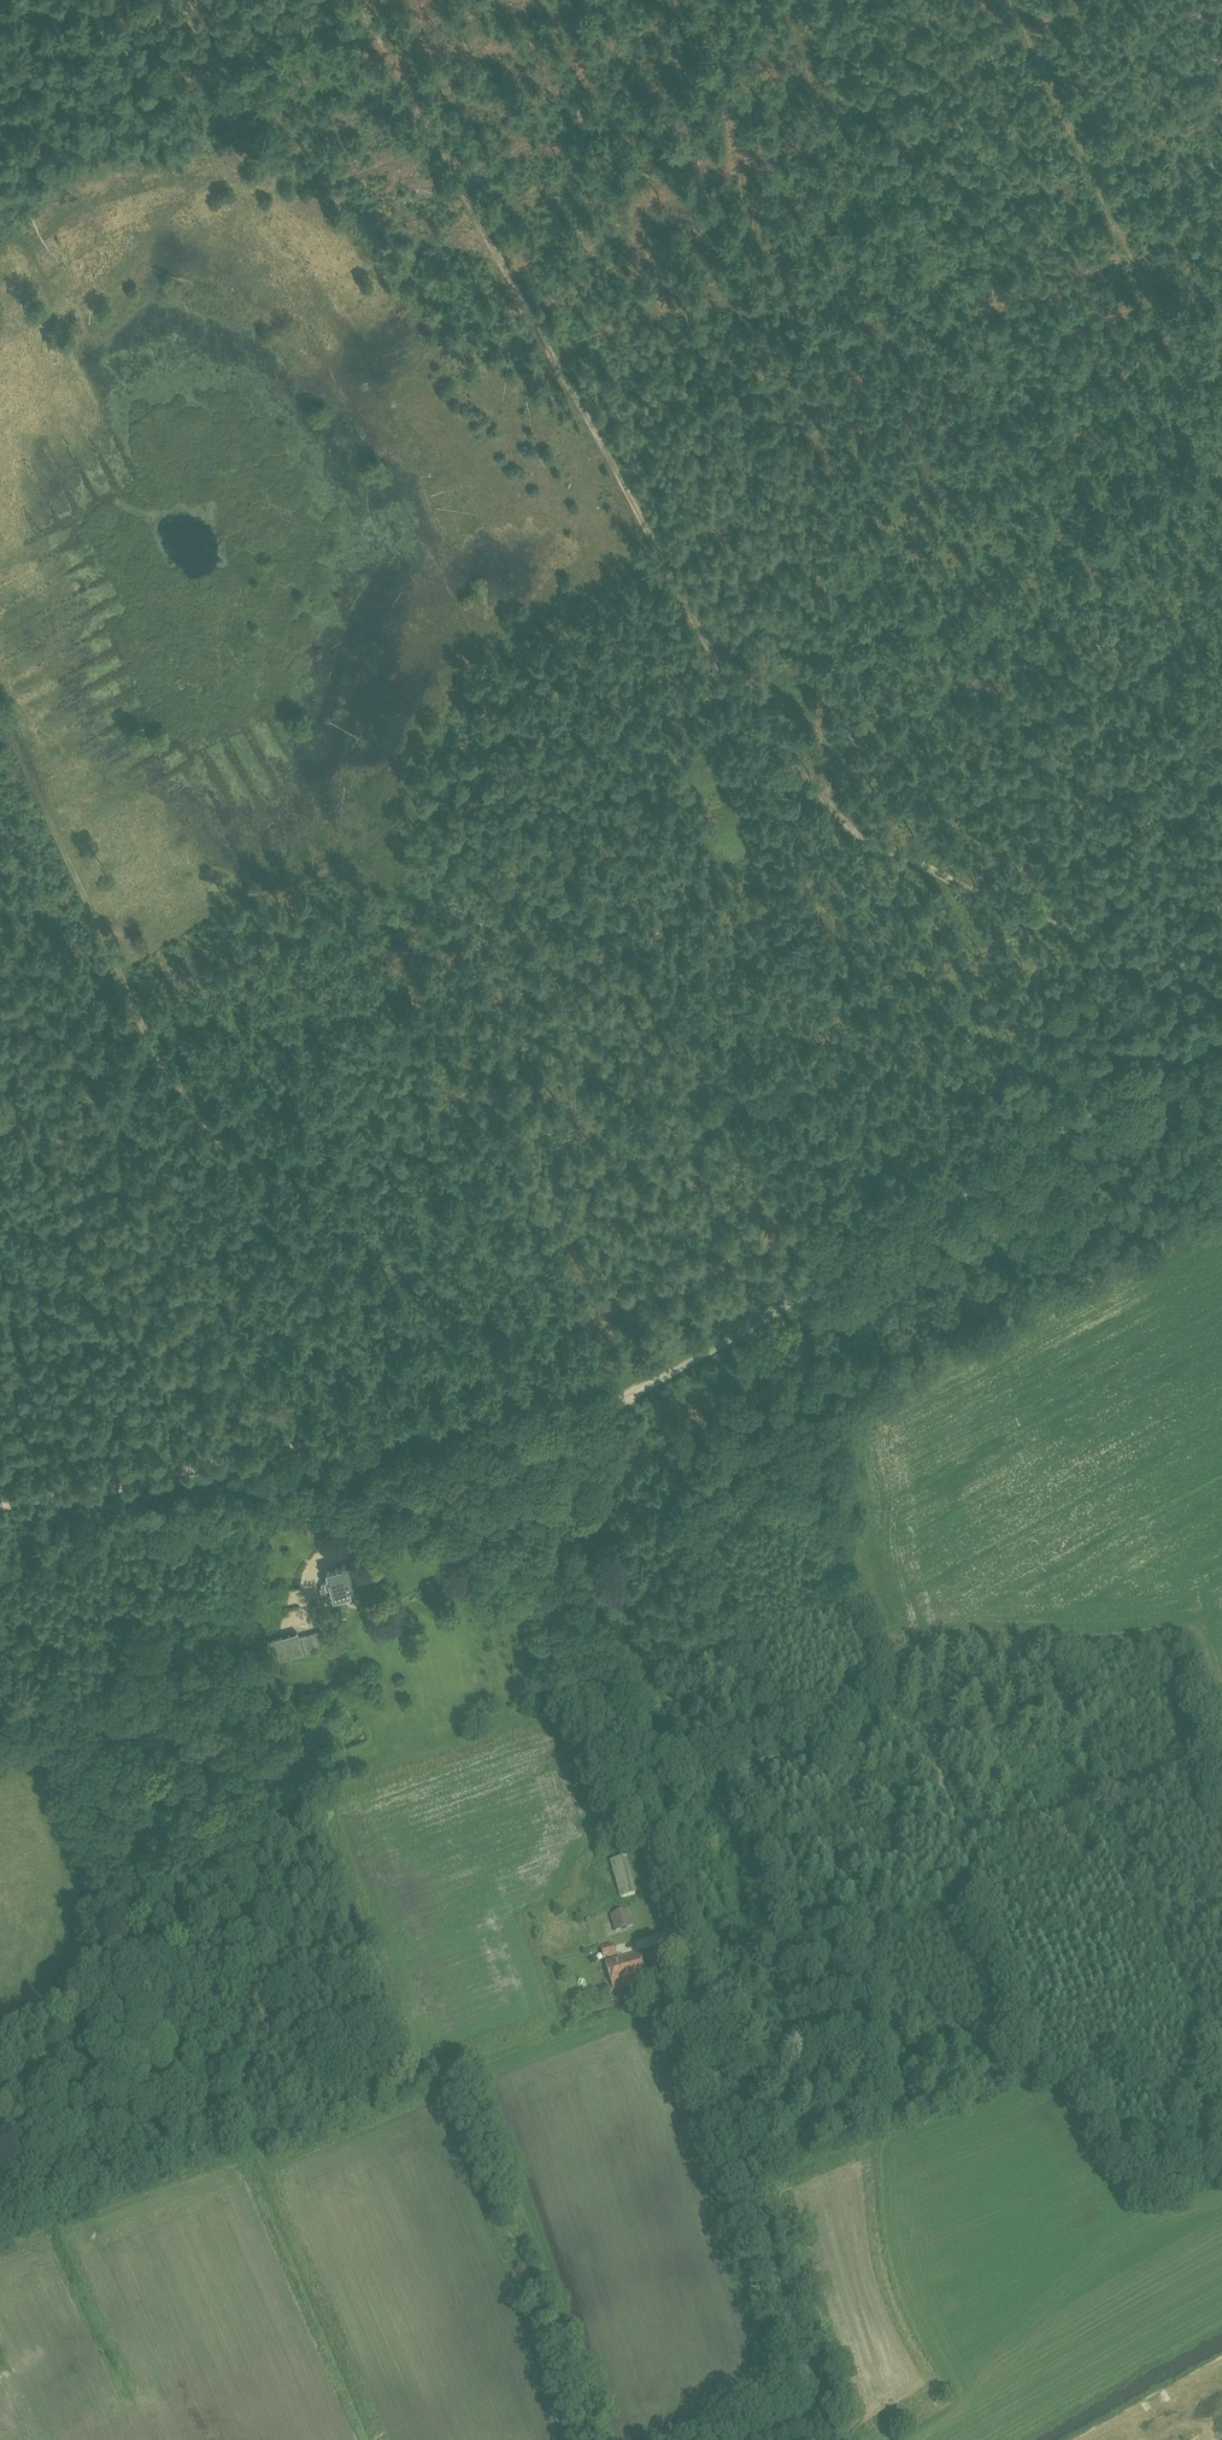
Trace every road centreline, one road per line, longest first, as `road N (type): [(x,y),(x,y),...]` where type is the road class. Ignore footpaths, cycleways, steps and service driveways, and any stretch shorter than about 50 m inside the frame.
road 1 (unclassified): [(806,2429),(805,2373),(557,1573),(555,1530),(605,1434),(646,1388),(1221,1027)]
road 2 (track): [(357,0),(759,735),(855,836),(1174,977)]
road 3 (track): [(203,2058),(255,1646),(243,1636),(0,1704)]
road 4 (track): [(685,1976),(266,2146),(203,2058)]
road 5 (track): [(548,1400),(0,1509)]
road 6 (track): [(626,1791),(669,1775),(1047,1717),(1072,1727),(1103,1794)]
road 7 (track): [(1221,452),(1008,0)]
road 8 (track): [(216,1473),(0,1089)]
road 9 (track): [(203,2058),(45,1692)]
road 10 (track): [(455,2067),(587,2439)]
road 11 (track): [(930,1736),(957,1826),(971,1834),(1191,1762),(1221,1765)]
road 12 (track): [(304,0),(0,133)]
road 13 (track): [(0,2197),(190,2124),(216,2079)]

